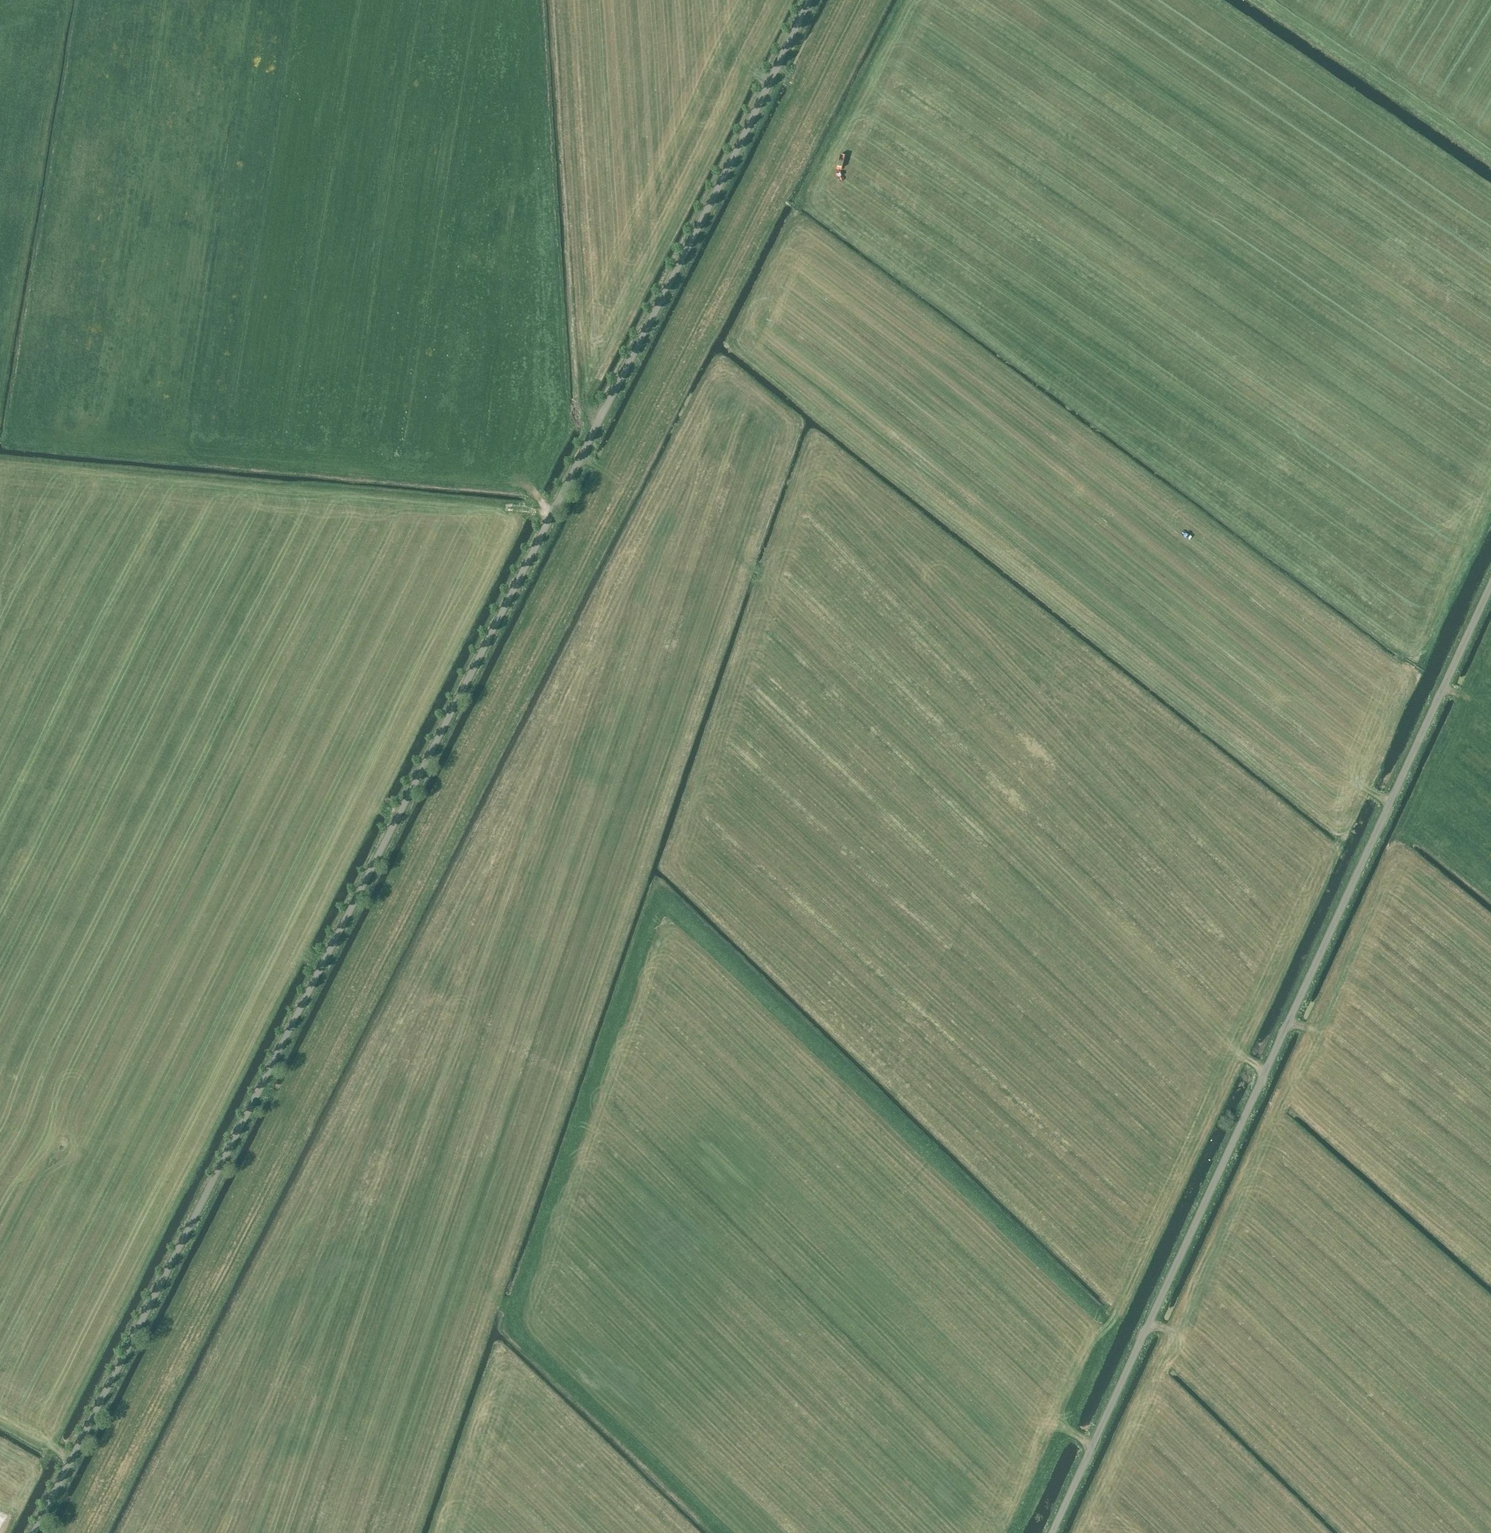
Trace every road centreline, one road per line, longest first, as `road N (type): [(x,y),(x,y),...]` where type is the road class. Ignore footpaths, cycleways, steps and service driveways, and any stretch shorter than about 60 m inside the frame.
road 1 (unclassified): [(32,1532),(812,0)]
road 2 (unclassified): [(1051,1532),(1490,587)]

